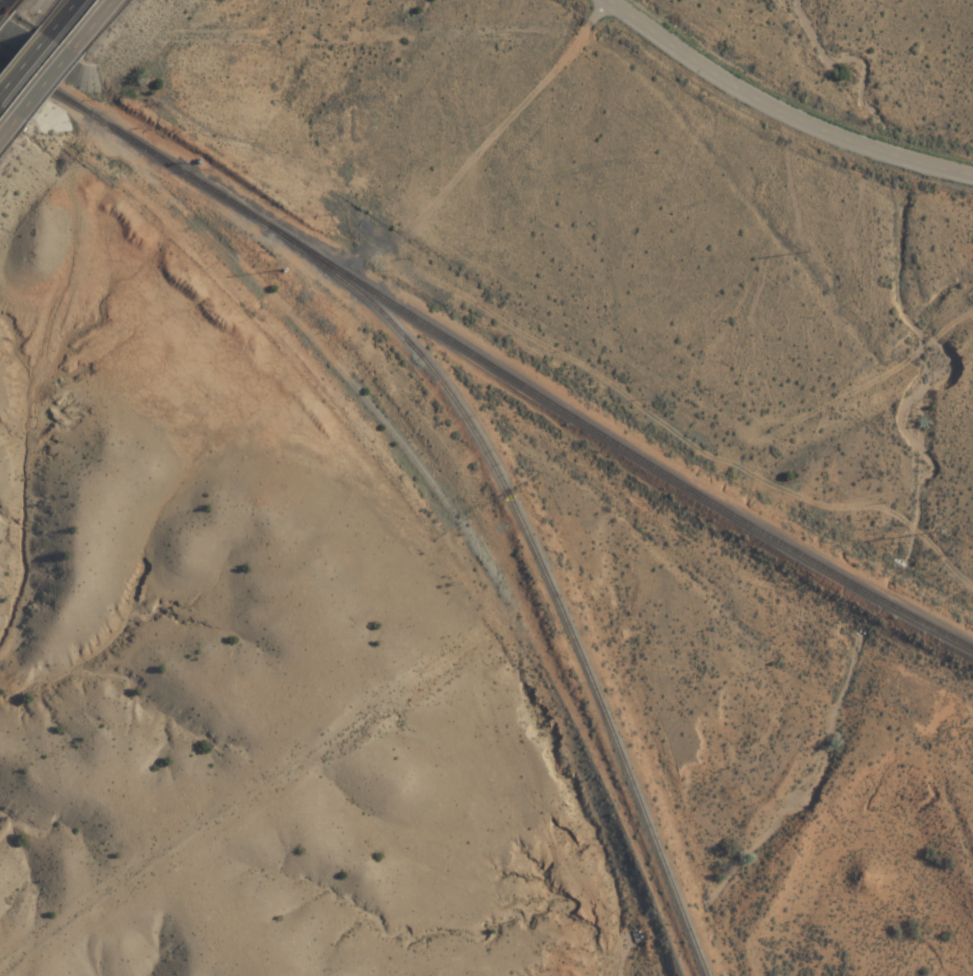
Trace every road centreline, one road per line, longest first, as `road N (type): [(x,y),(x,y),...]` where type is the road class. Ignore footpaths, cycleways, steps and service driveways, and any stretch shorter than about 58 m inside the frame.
road 1 (residential): [(972,178),(907,162),(743,95),(608,0)]

